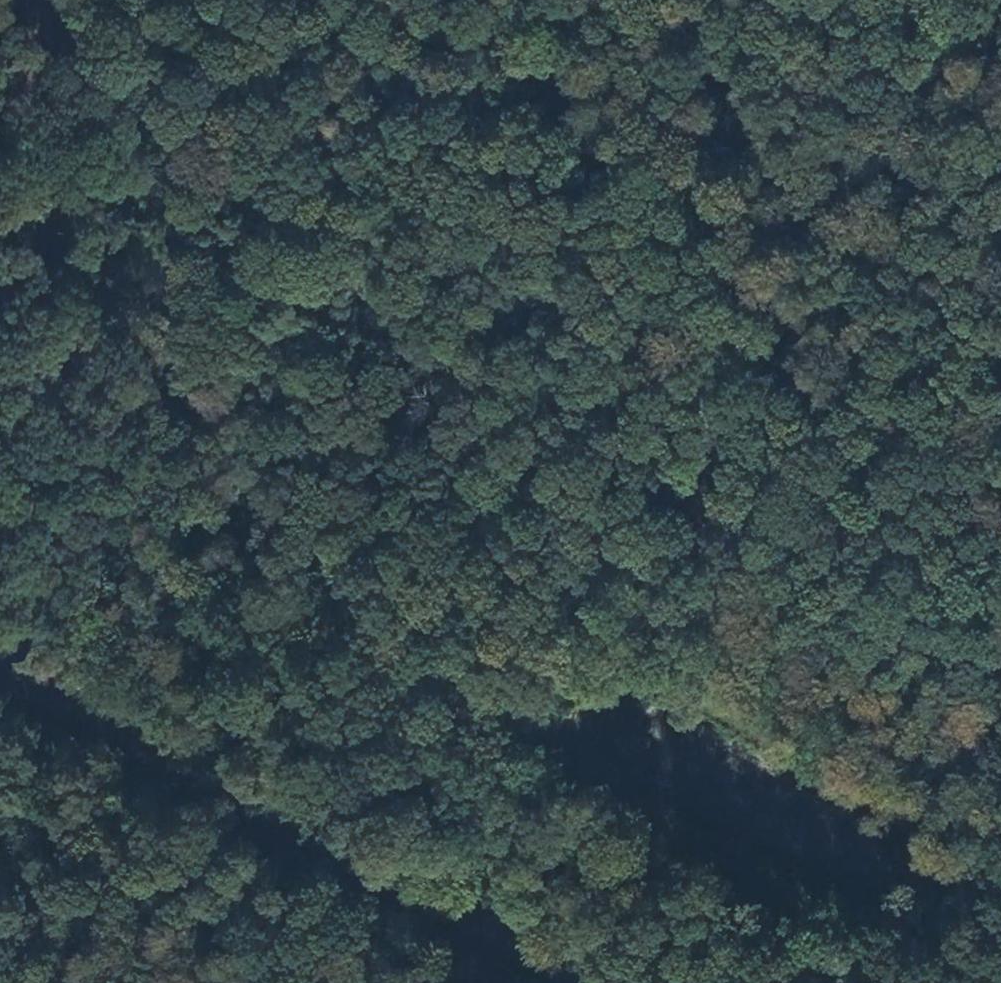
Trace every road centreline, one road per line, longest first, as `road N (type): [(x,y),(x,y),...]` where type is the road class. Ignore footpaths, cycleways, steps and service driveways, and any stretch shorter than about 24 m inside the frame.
road 1 (tertiary): [(0,661),(577,982)]

